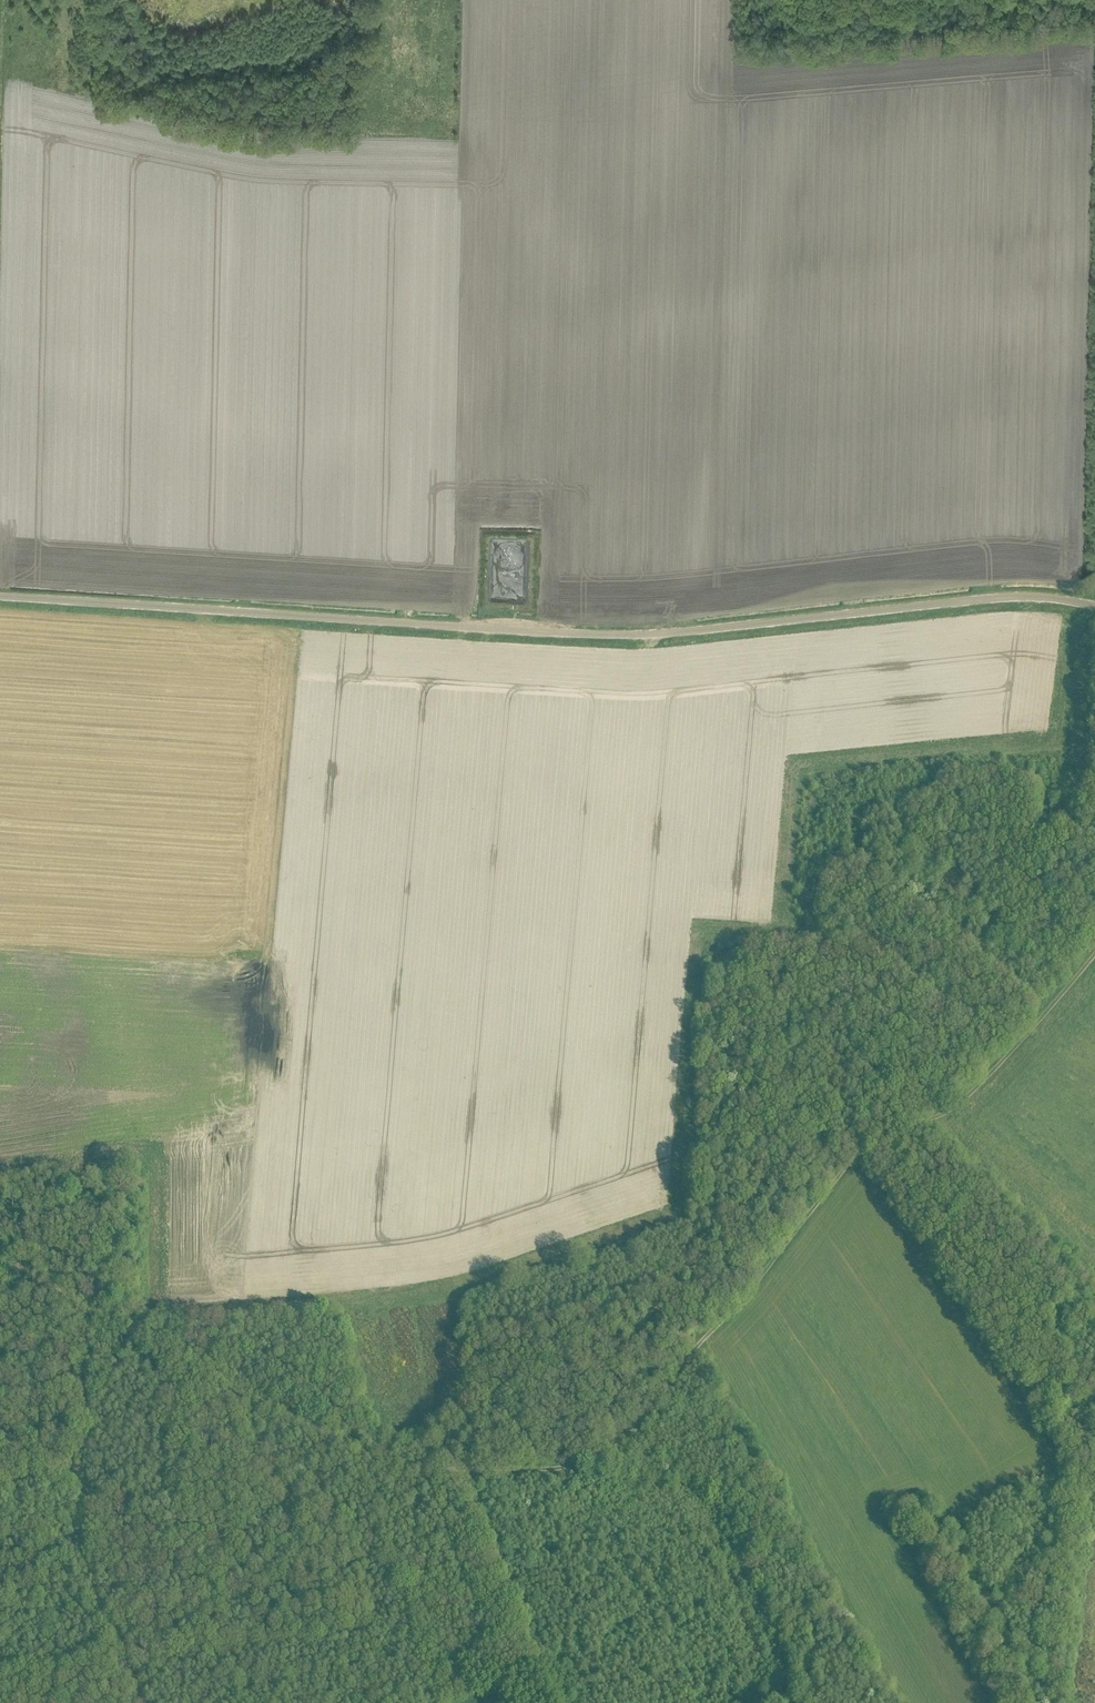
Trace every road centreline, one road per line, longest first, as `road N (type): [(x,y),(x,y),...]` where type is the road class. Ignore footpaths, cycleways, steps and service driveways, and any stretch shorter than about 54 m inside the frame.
road 1 (track): [(84,1302),(386,1465),(574,1465),(650,1409),(868,1143),(953,1110),(1094,955)]
road 2 (unclassified): [(1094,607),(997,599),(599,636),(0,596)]
road 3 (track): [(143,1702),(87,1549),(84,1302)]

